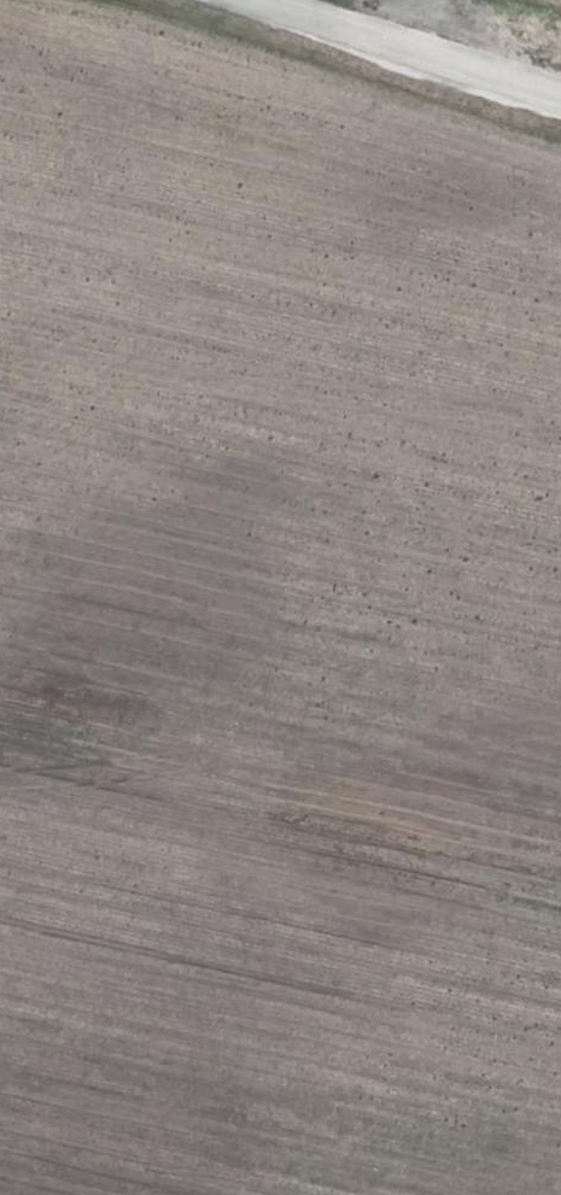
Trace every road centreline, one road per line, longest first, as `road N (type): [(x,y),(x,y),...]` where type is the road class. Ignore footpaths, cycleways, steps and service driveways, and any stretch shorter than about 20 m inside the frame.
road 1 (track): [(560,93),(265,0)]

